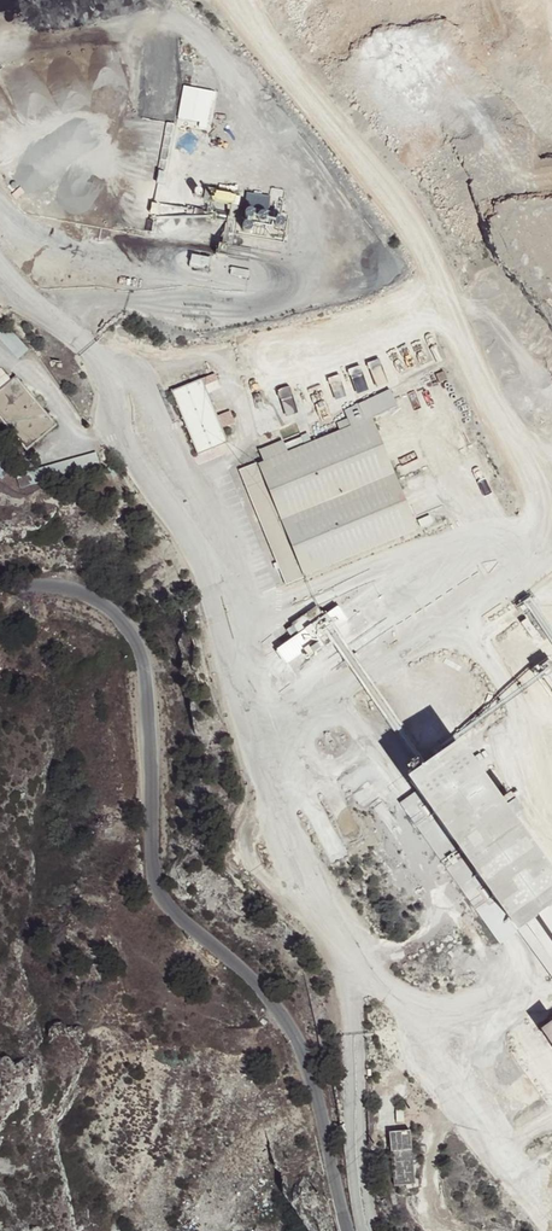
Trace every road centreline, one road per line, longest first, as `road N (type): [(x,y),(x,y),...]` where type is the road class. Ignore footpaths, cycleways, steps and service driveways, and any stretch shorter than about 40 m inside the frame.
road 1 (unclassified): [(0,259),(33,304),(108,365),(142,453),(181,512),(223,605),(298,856),(357,993),(364,1230)]
road 2 (residential): [(0,588),(68,585),(110,608),(133,637),(145,677),(156,892),(261,987),(303,1049),(346,1230)]

